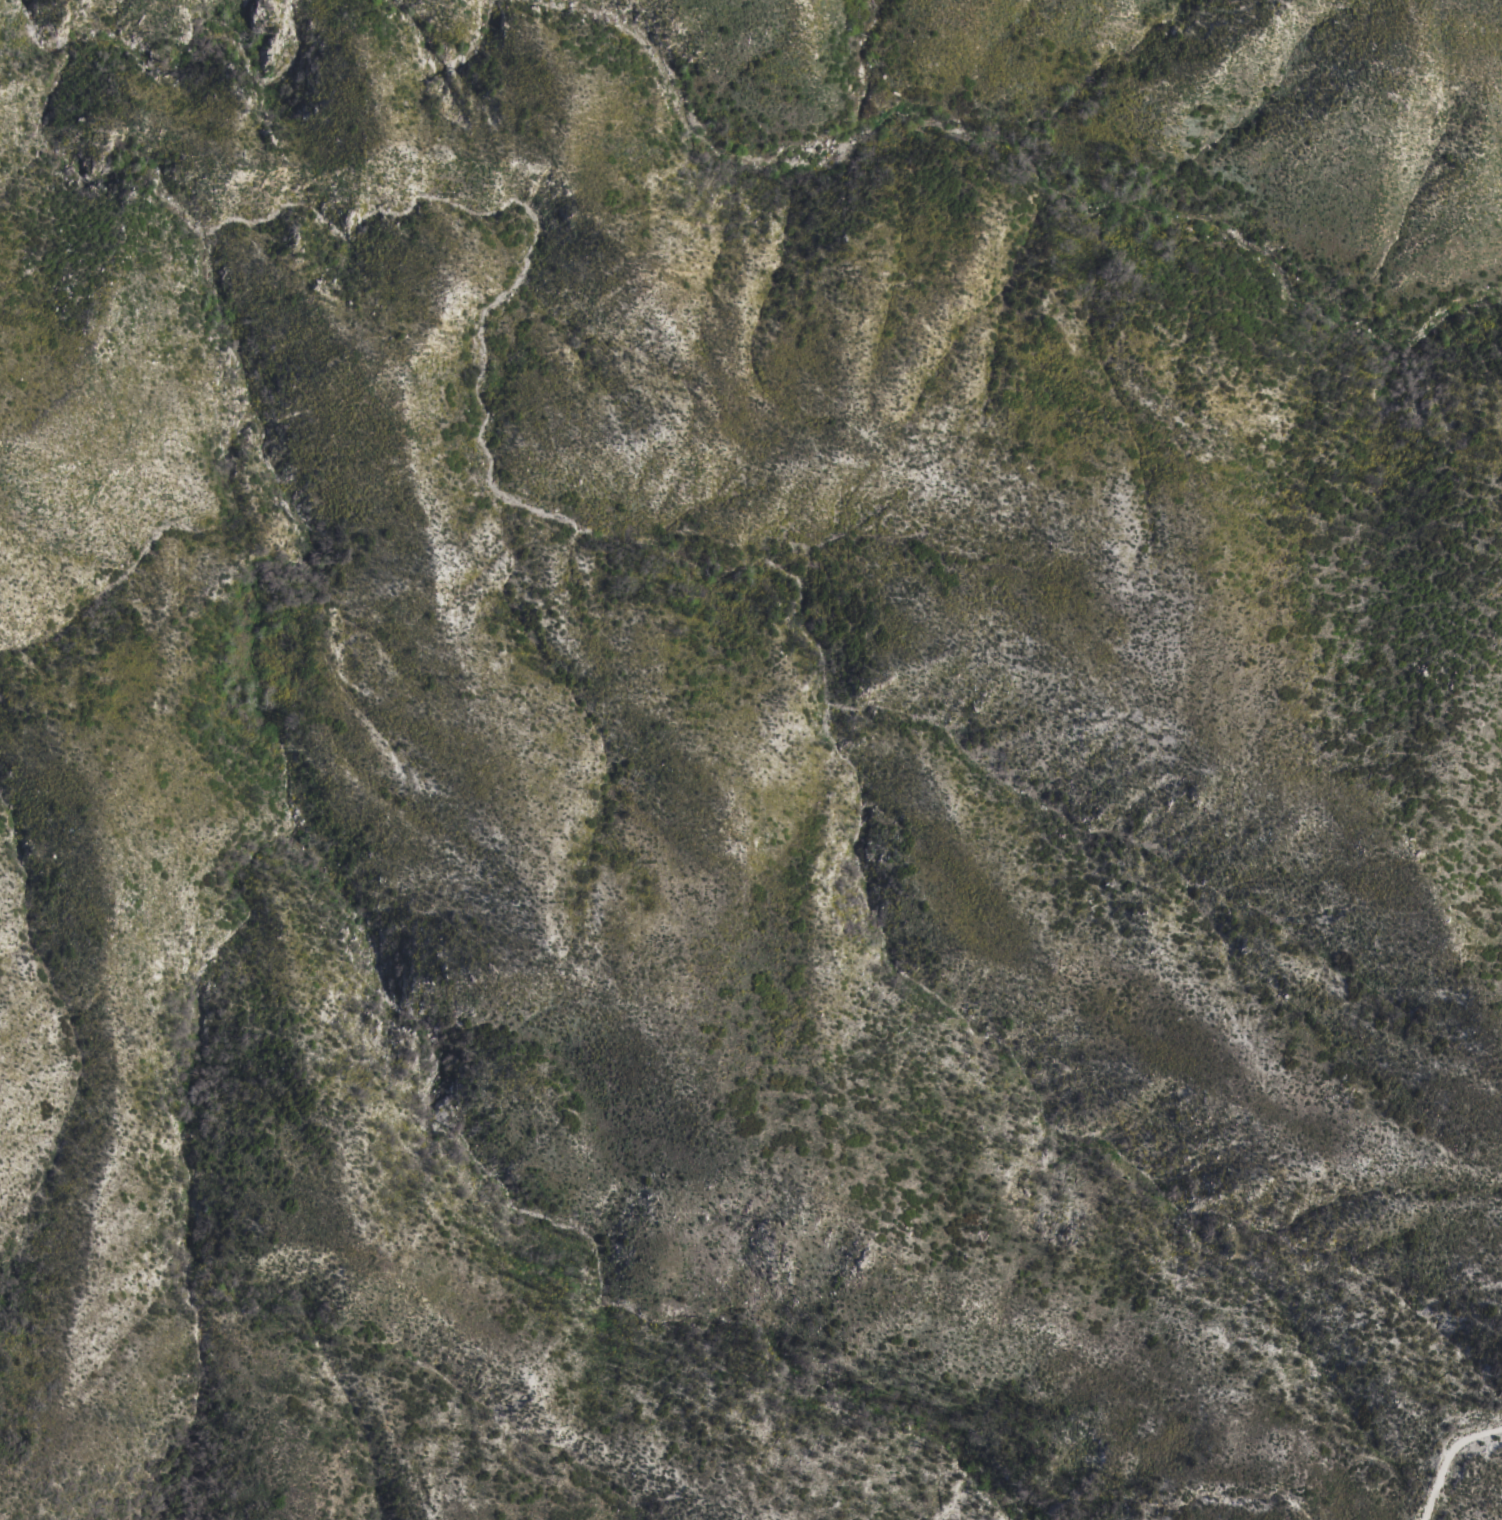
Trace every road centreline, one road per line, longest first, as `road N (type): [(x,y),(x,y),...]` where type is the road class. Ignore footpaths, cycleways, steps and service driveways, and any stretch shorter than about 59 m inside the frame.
road 1 (track): [(1432,1519),(1458,1439),(1501,1417)]

